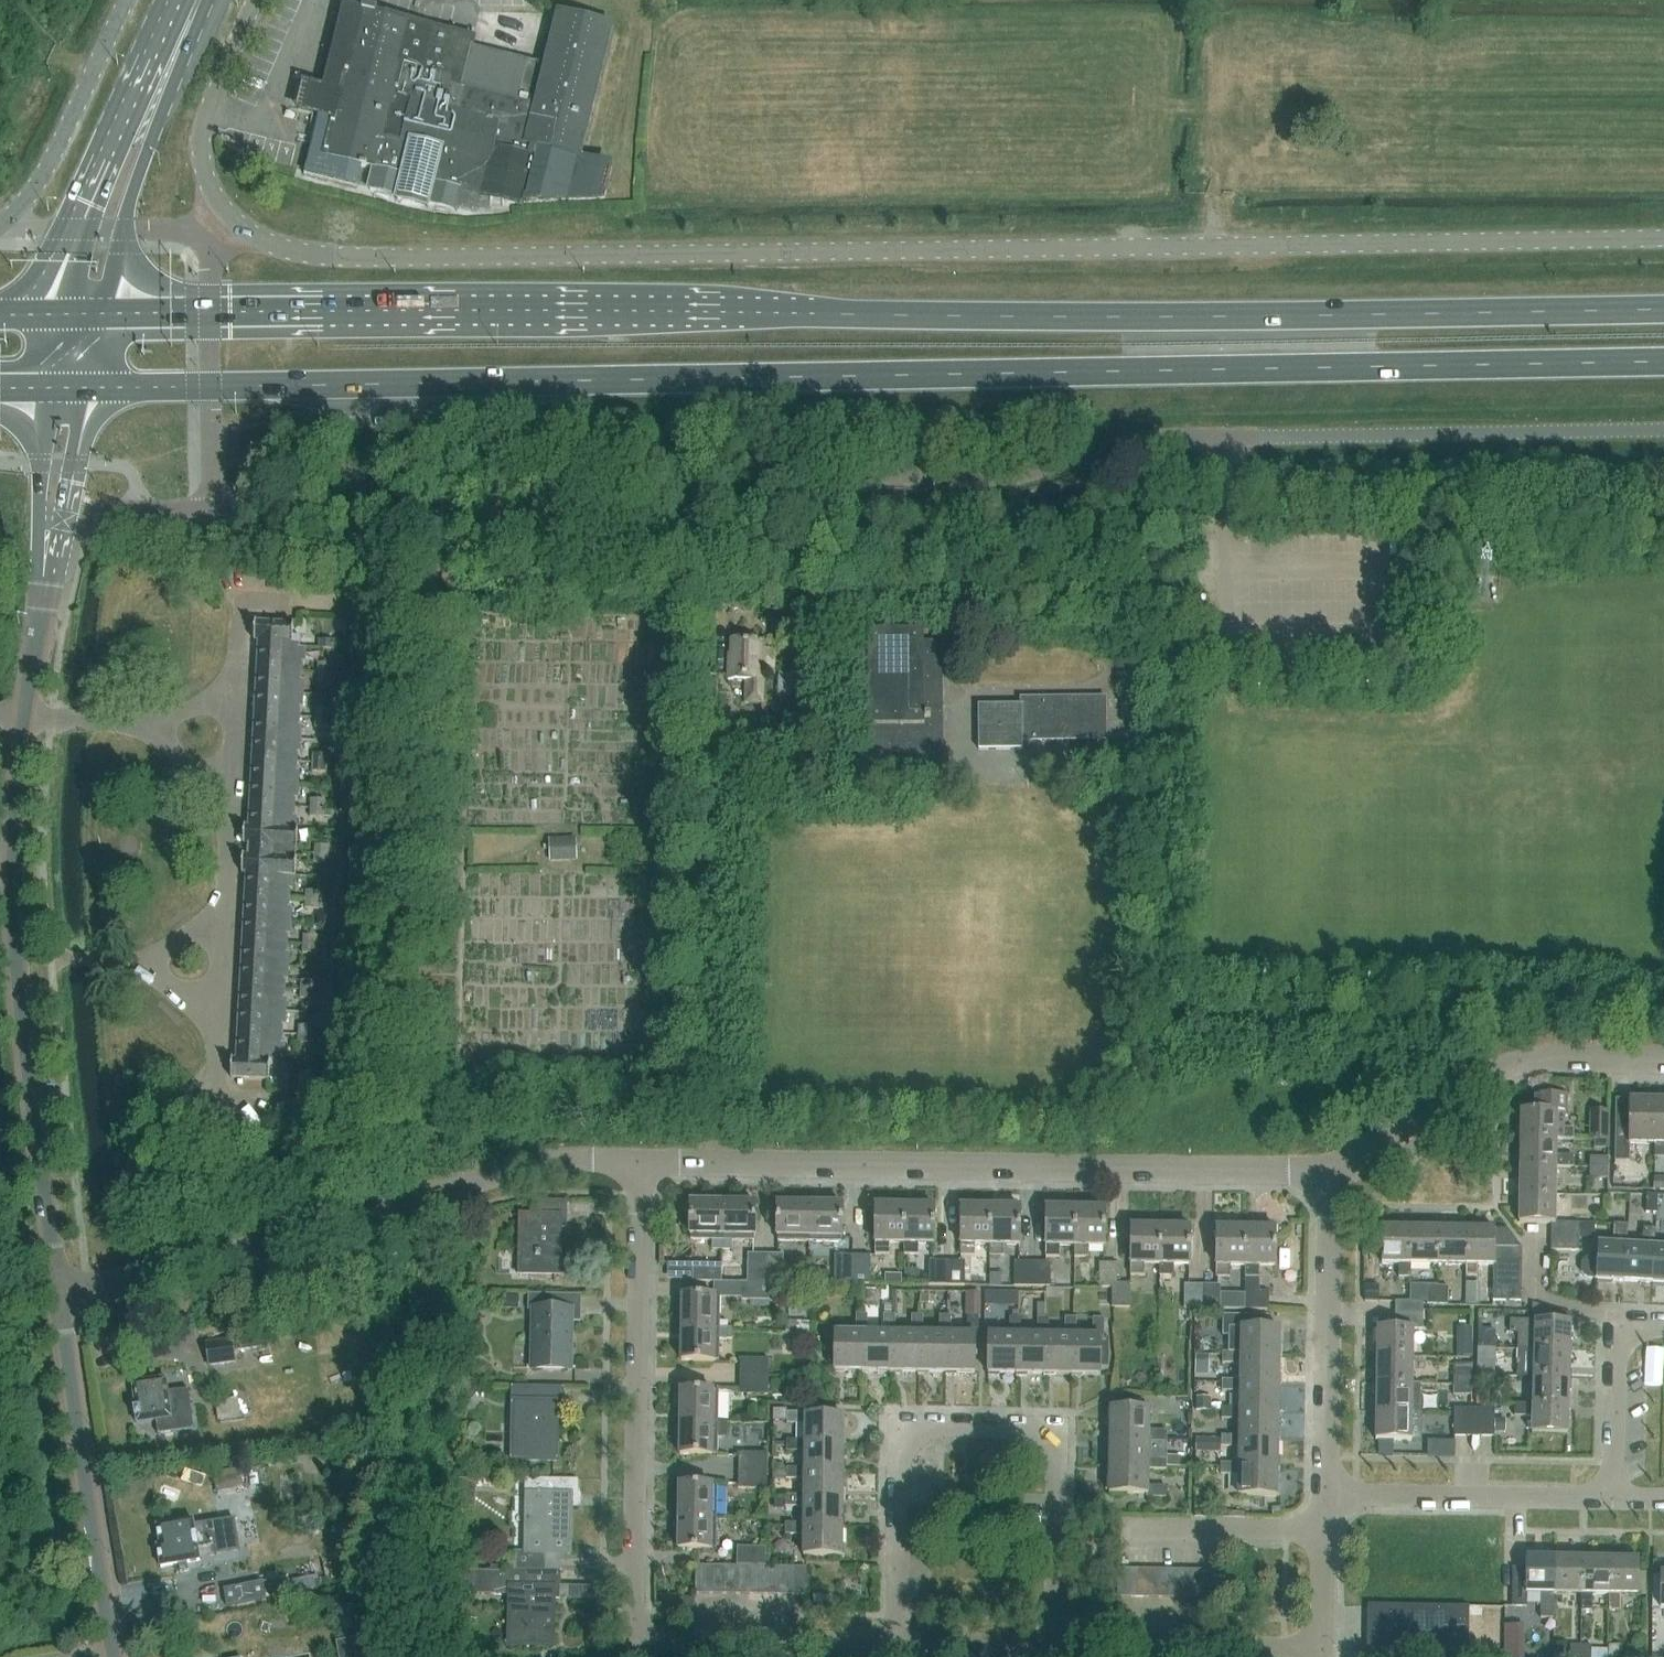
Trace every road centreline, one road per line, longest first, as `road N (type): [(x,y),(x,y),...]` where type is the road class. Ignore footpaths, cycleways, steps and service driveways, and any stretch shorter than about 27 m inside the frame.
road 1 (unclassified): [(212,510),(335,509),(512,531),(587,531),(883,477),(1014,476),(1173,438),(1663,430)]
road 2 (trunk): [(209,388),(1663,362)]
road 3 (trunk): [(1663,309),(209,312)]
road 4 (unclassified): [(229,222),(285,250),(361,258),(1663,237)]
road 5 (tertiary): [(59,1299),(25,1063),(10,873),(48,514)]
road 6 (residential): [(641,1161),(642,1621),(682,1644),(895,1646)]
road 7 (residential): [(1329,1173),(641,1161)]
road 8 (residential): [(641,1161),(520,1167),(59,1299)]
road 9 (residential): [(1054,1648),(1056,1430),(897,1428),(895,1646)]
road 10 (residential): [(1663,1059),(1512,1063),(1329,1173)]
road 11 (tertiary): [(114,1656),(59,1299)]
road 12 (residential): [(1326,1494),(1329,1173)]
road 13 (residential): [(1326,1494),(1615,1498)]
road 14 (residential): [(1054,1648),(1320,1651)]
road 15 (unclassified): [(127,0),(38,186),(6,222)]
road 16 (primary): [(176,0),(74,229)]
road 17 (primary): [(124,228),(213,0)]
road 18 (unclassified): [(229,222),(202,153),(256,0)]
road 19 (residential): [(1617,1329),(1615,1498)]
road 20 (unclassified): [(48,514),(212,510)]
road 21 (residential): [(895,1646),(1054,1648)]
road 22 (residential): [(1320,1651),(1326,1494)]
road 23 (tertiary): [(48,514),(74,489),(92,387)]
road 24 (tertiary): [(45,388),(38,488),(48,514)]
road 25 (unclassified): [(212,510),(209,388)]

